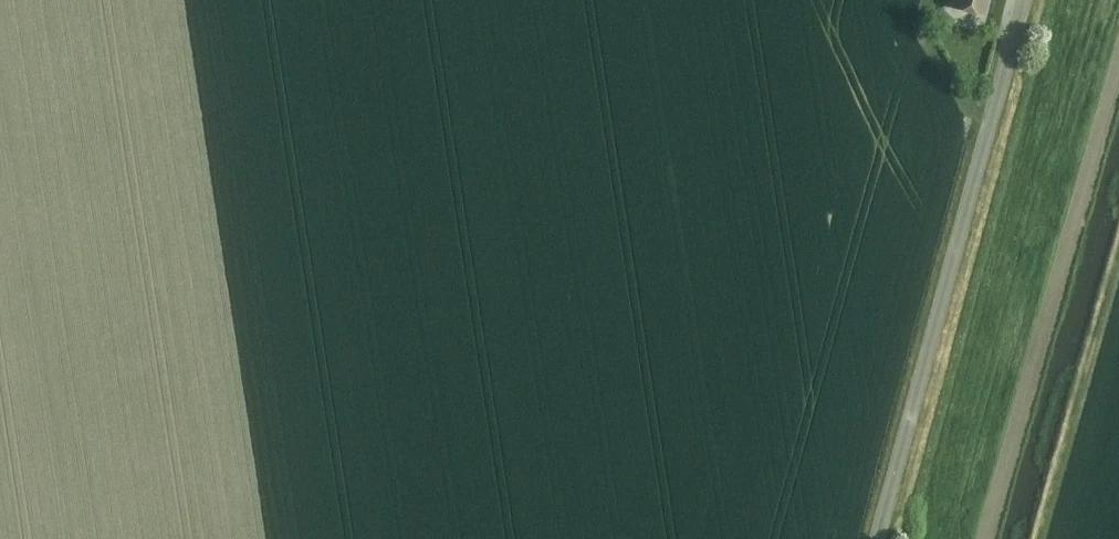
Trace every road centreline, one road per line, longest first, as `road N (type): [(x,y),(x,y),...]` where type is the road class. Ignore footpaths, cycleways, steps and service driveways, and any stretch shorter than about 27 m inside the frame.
road 1 (unclassified): [(879,538),(1026,0)]

